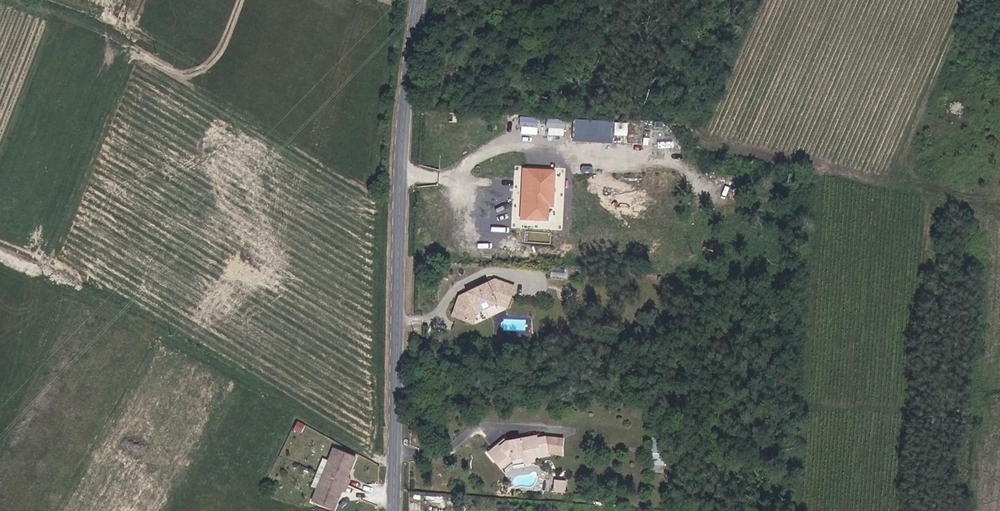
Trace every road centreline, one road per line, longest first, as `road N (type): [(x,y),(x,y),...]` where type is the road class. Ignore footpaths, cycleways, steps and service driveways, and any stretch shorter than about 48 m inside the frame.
road 1 (secondary): [(418,0),(401,162),(394,510)]

